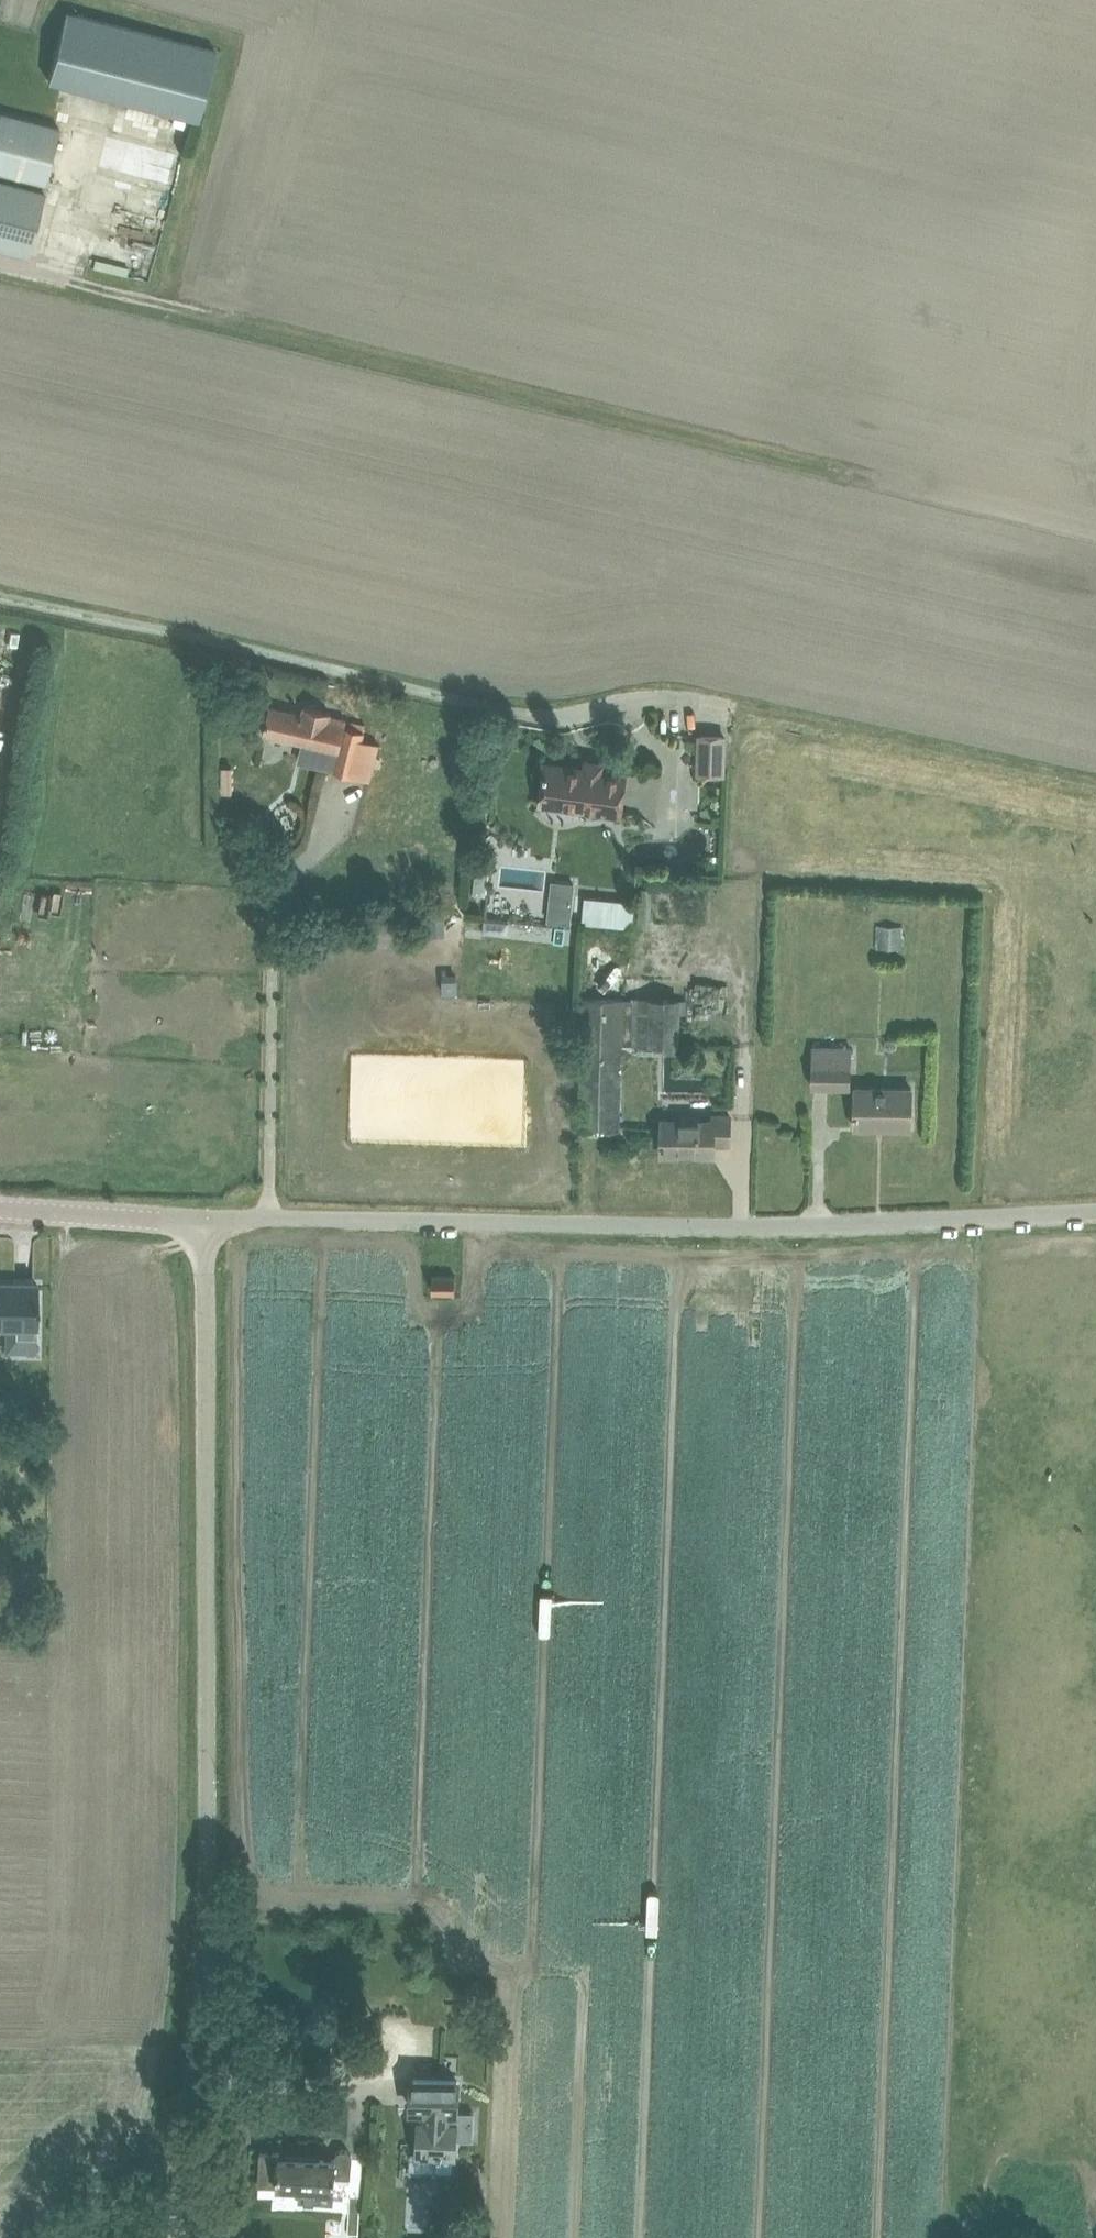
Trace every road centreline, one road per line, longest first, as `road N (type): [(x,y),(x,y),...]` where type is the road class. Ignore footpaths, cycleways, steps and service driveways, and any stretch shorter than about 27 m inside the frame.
road 1 (unclassified): [(182,2237),(199,2057),(205,1224)]
road 2 (unclassified): [(205,1224),(601,1234),(1095,1215)]
road 3 (unclassified): [(0,1211),(205,1224)]

